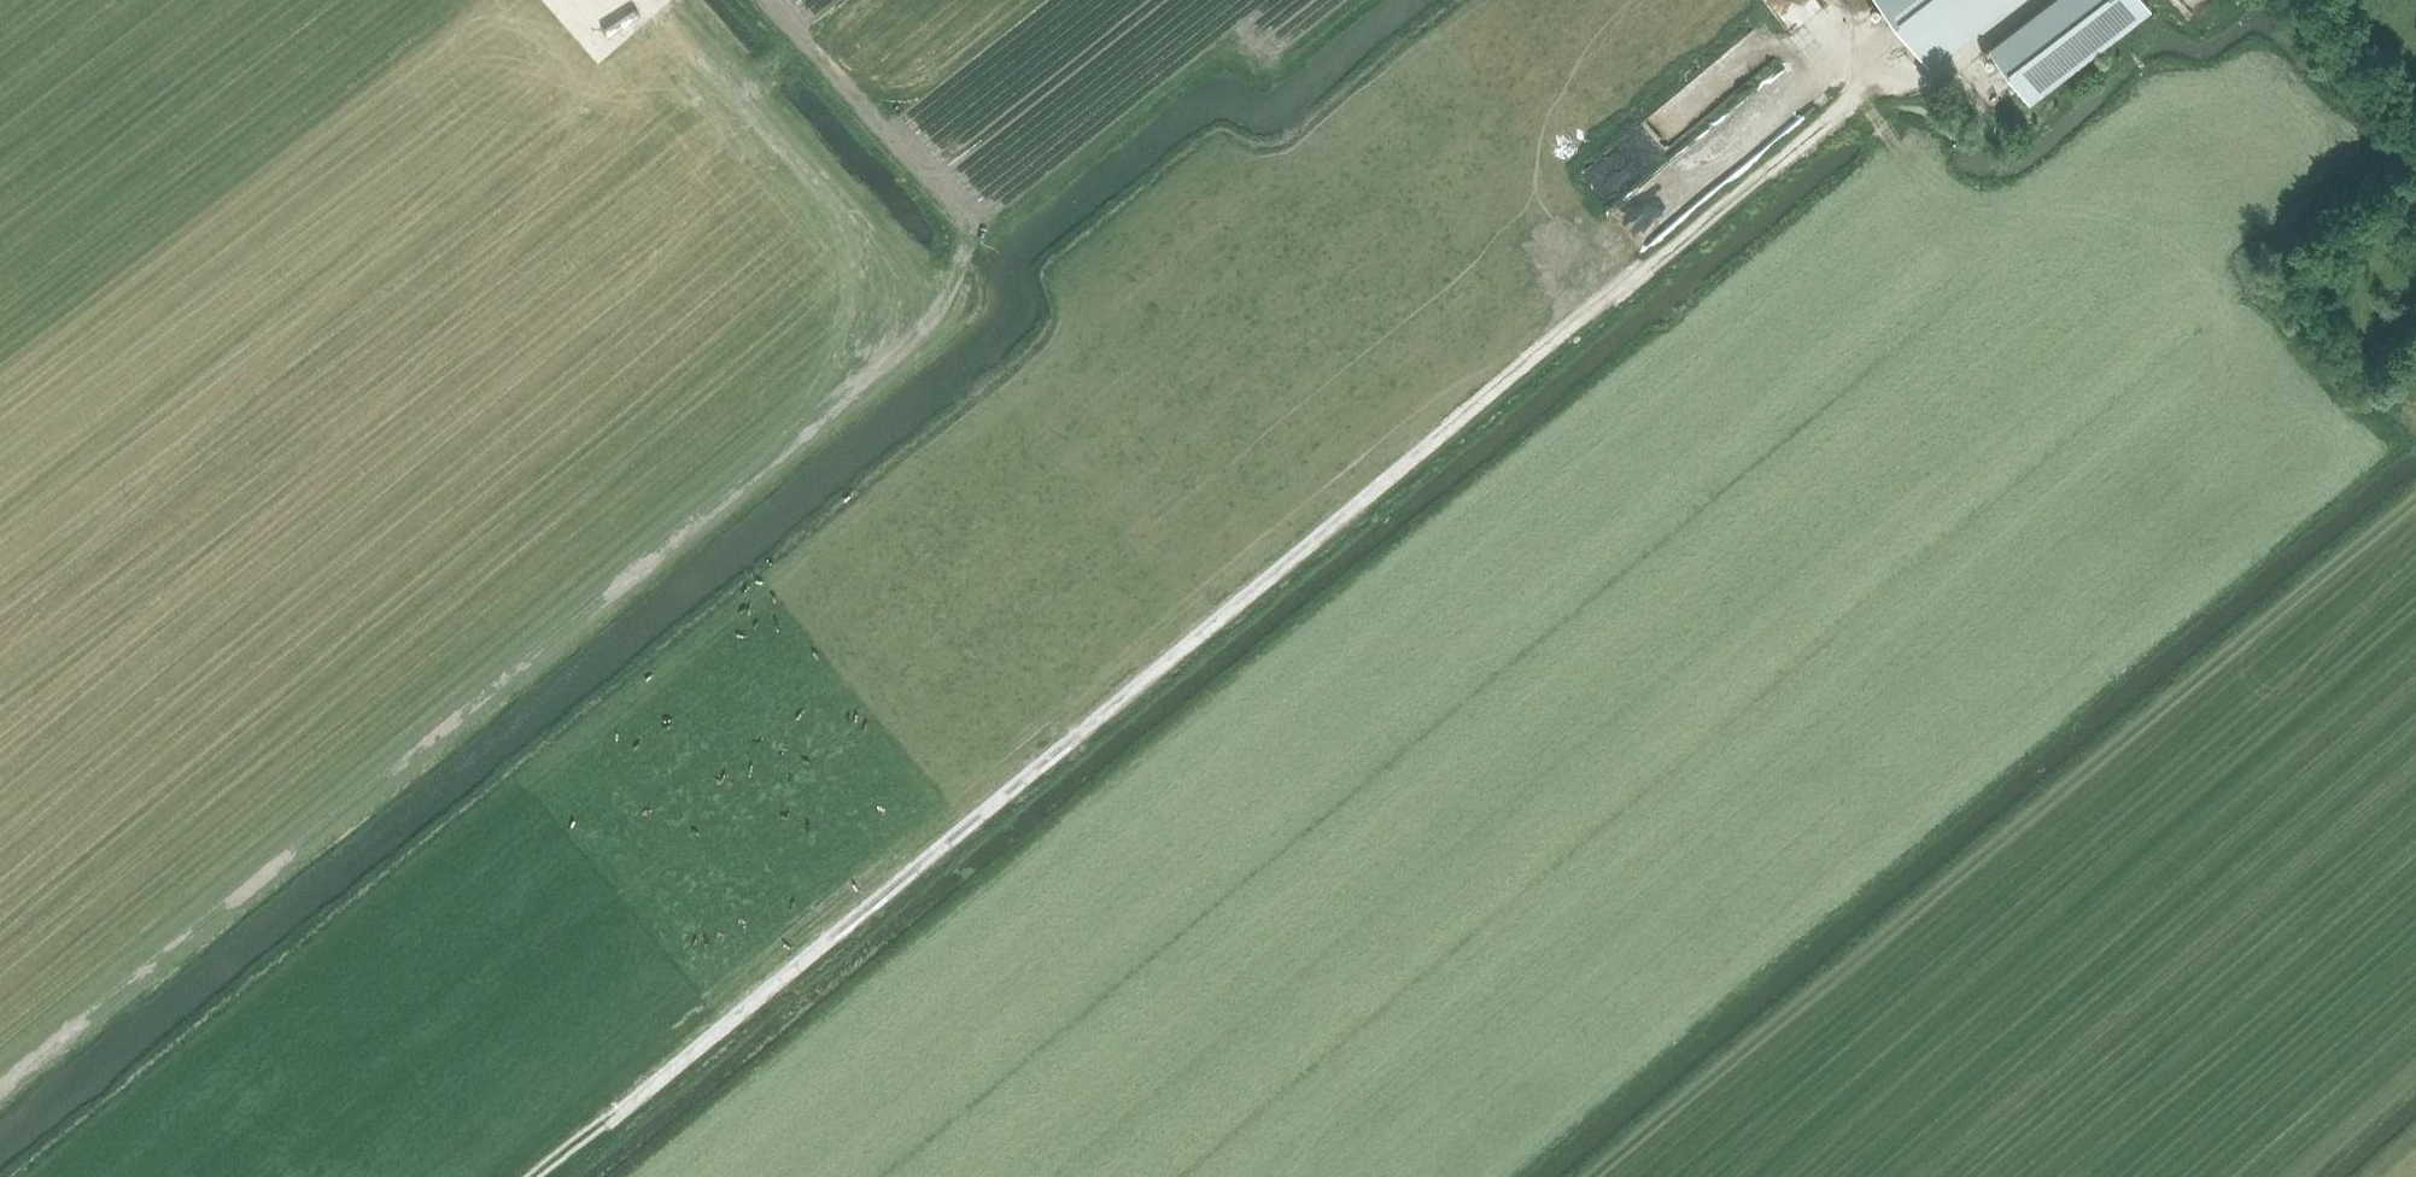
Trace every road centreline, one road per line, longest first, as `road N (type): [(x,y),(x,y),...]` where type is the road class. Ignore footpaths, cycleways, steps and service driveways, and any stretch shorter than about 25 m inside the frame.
road 1 (track): [(547,1176),(1883,75),(1935,70),(2025,0)]

